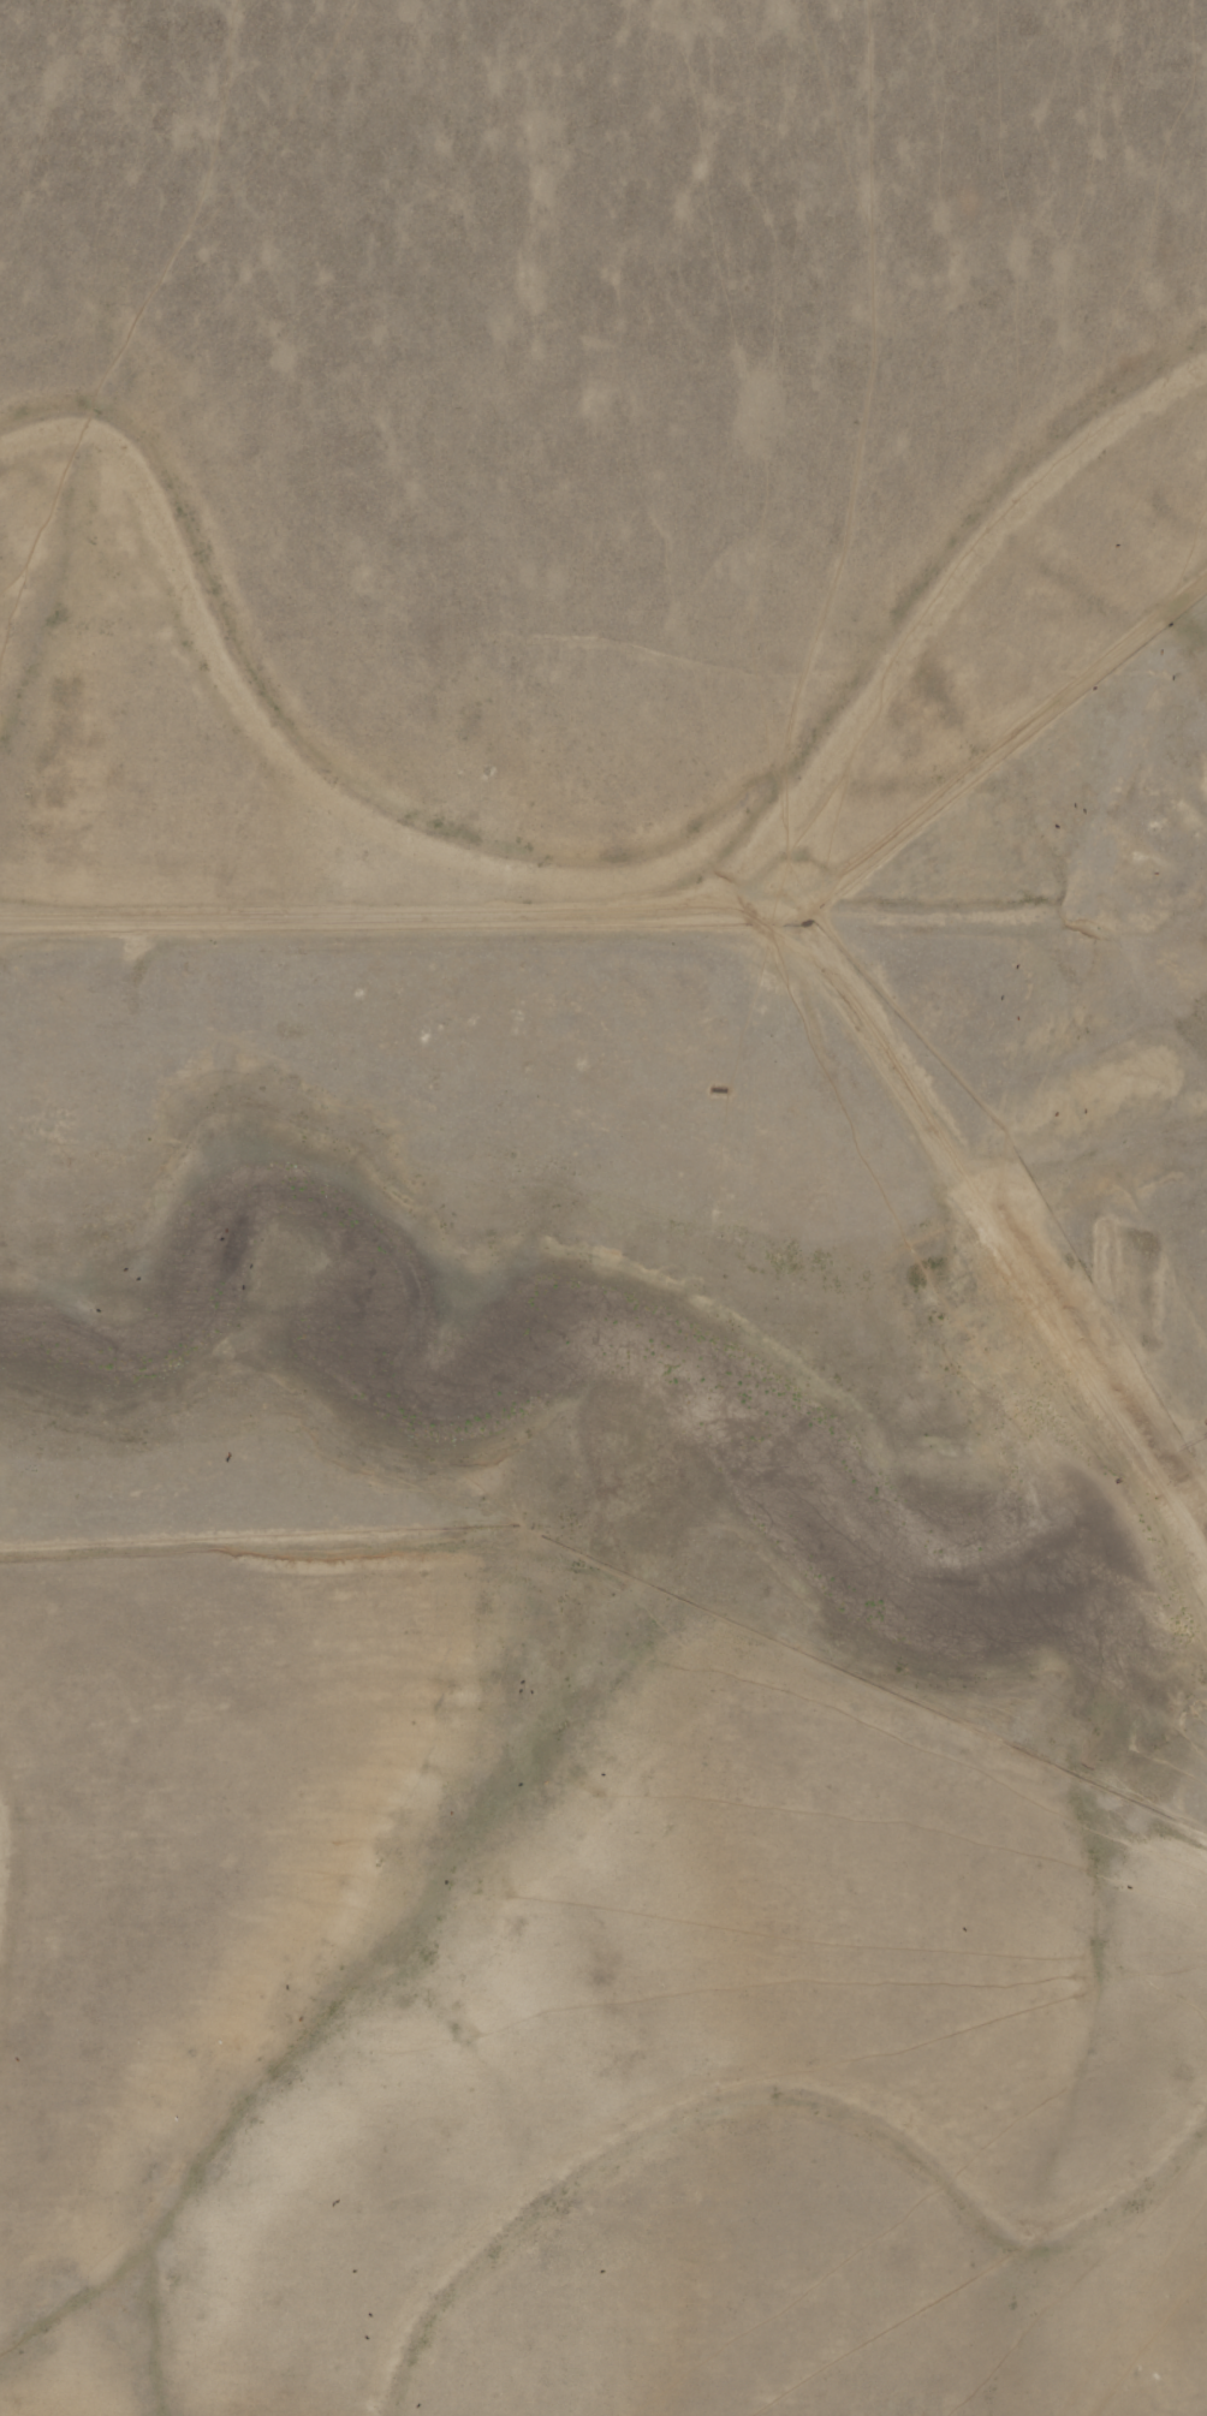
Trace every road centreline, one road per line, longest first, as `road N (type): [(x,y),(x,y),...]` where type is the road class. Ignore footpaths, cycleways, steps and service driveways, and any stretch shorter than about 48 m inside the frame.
road 1 (residential): [(1072,974),(0,947)]
road 2 (residential): [(1206,1362),(1078,1081),(1072,974),(1135,801),(1206,732)]

